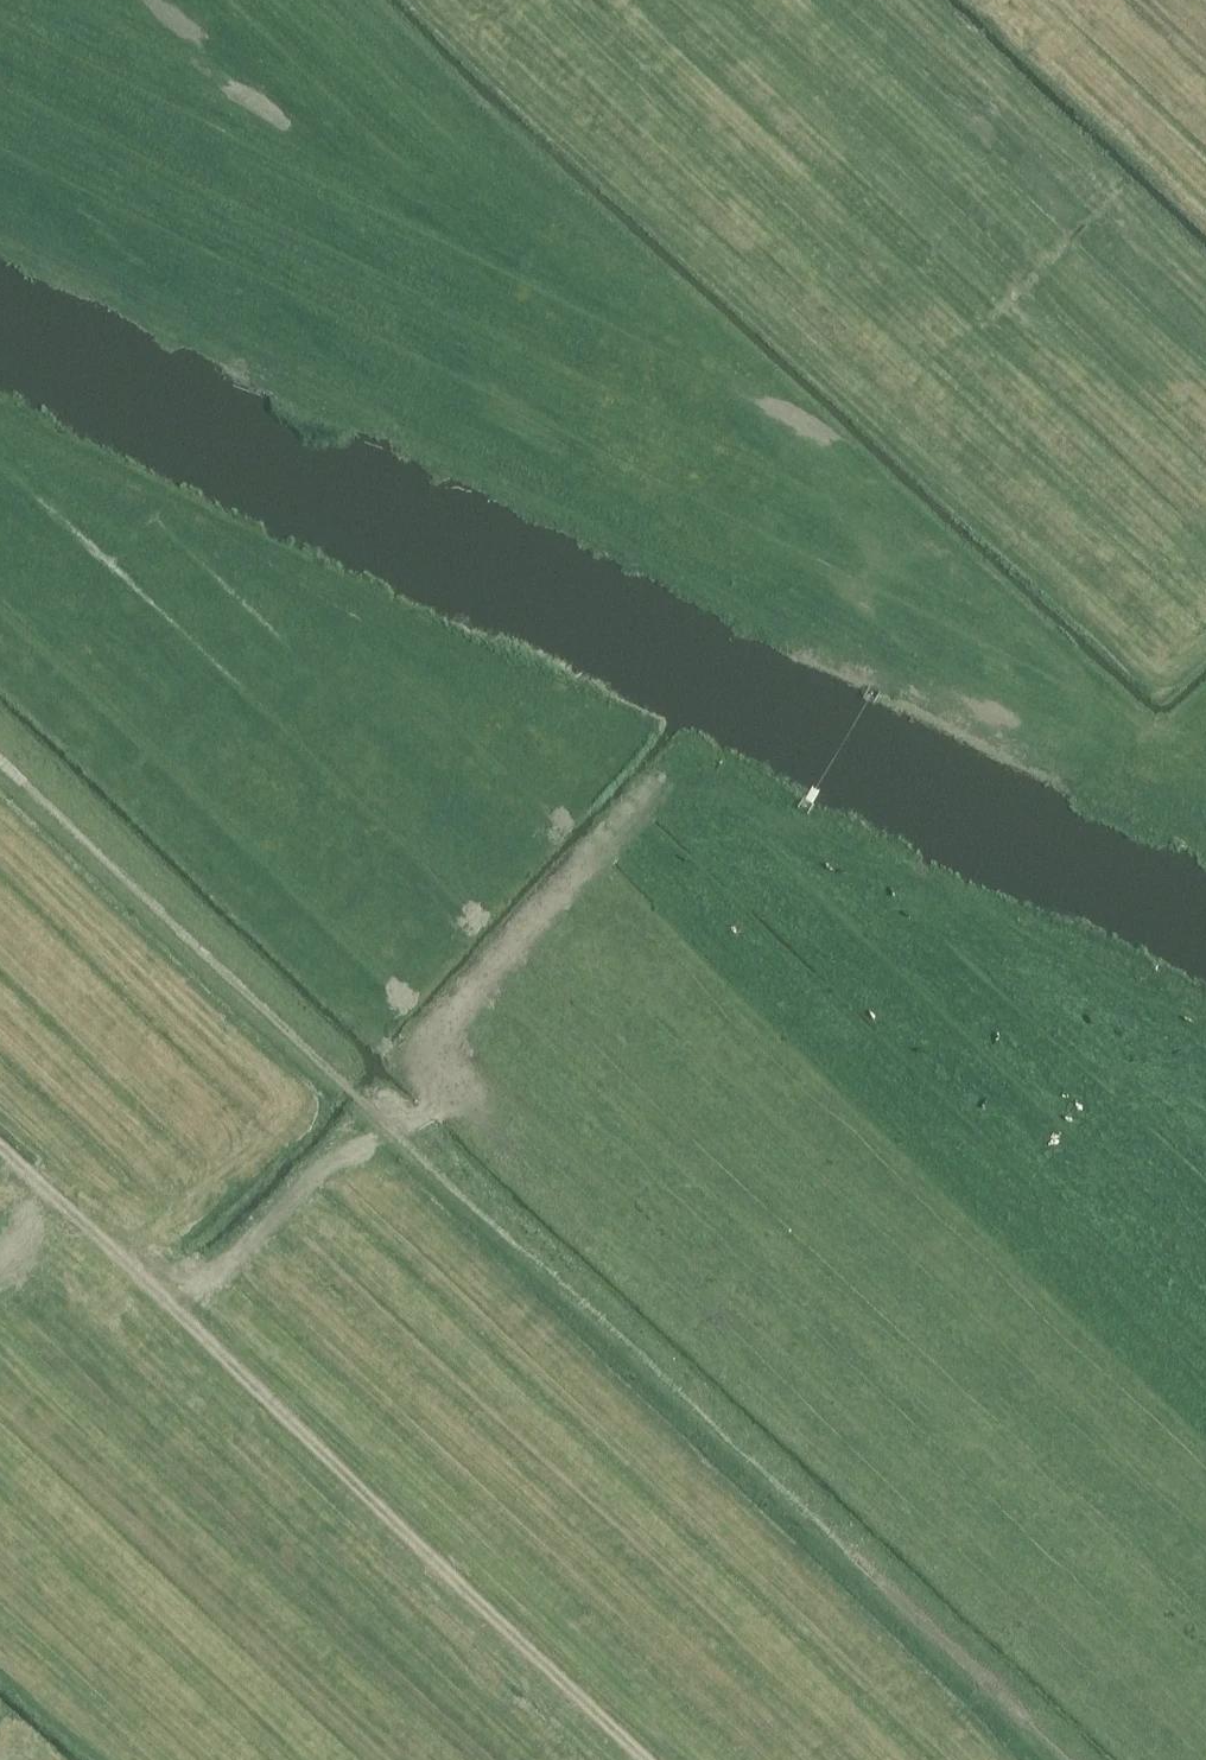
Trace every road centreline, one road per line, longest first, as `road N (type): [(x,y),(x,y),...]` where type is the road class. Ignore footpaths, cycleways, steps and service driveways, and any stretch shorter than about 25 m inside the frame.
road 1 (track): [(0,1144),(645,1759)]
road 2 (track): [(459,1192),(0,760)]

